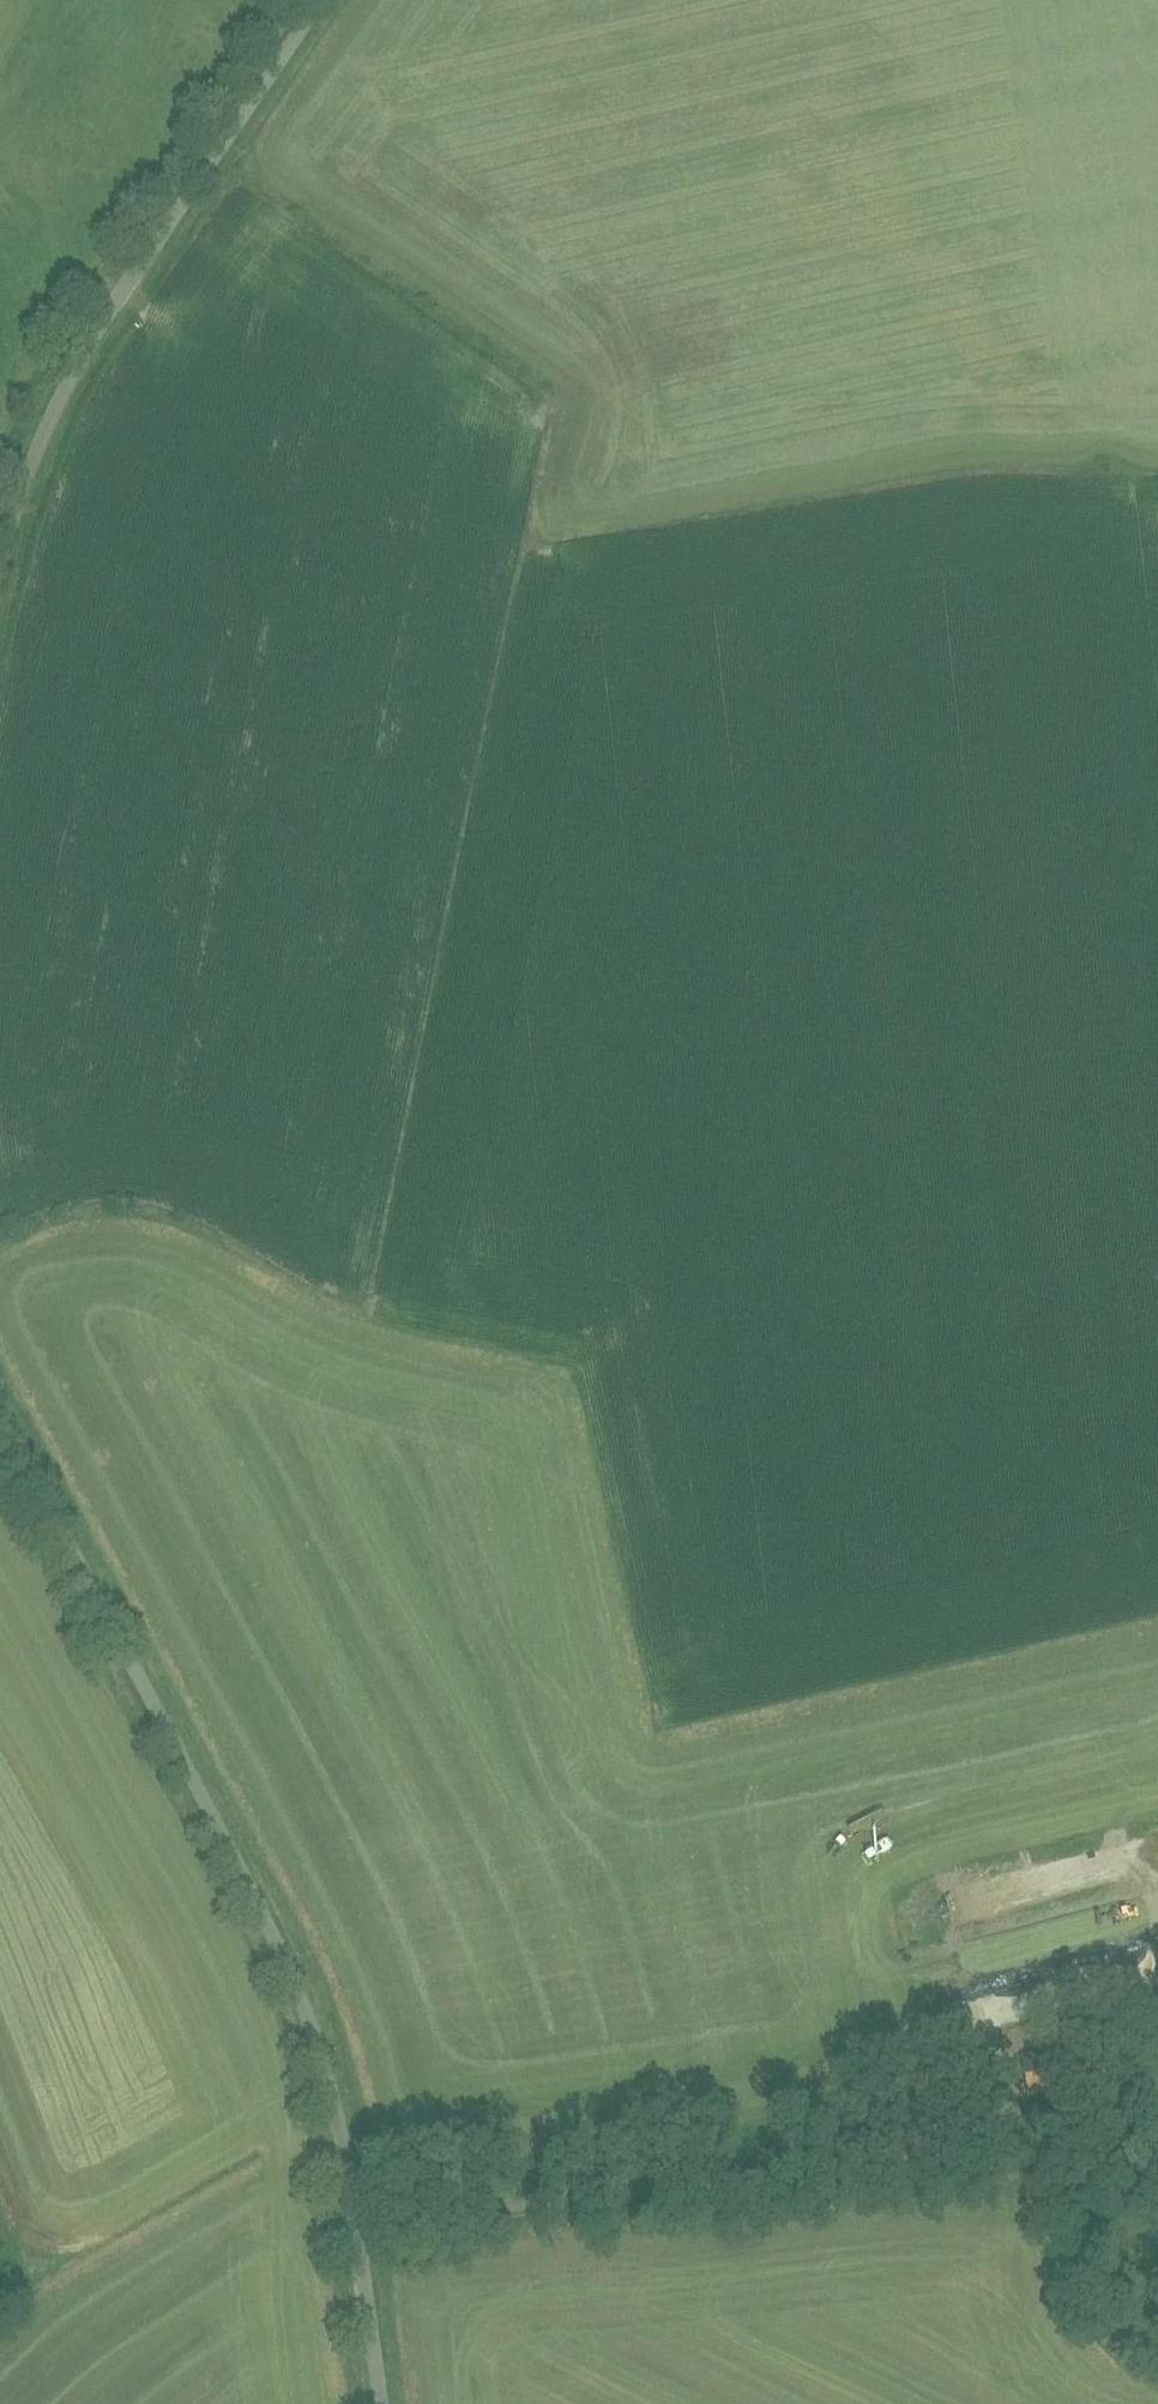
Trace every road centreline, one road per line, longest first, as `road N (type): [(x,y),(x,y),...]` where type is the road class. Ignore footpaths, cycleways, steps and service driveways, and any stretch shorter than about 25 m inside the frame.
road 1 (unclassified): [(379,2403),(355,2226),(326,2082),(295,1989),(0,1453)]
road 2 (unclassified): [(0,518),(24,443),(321,0)]

